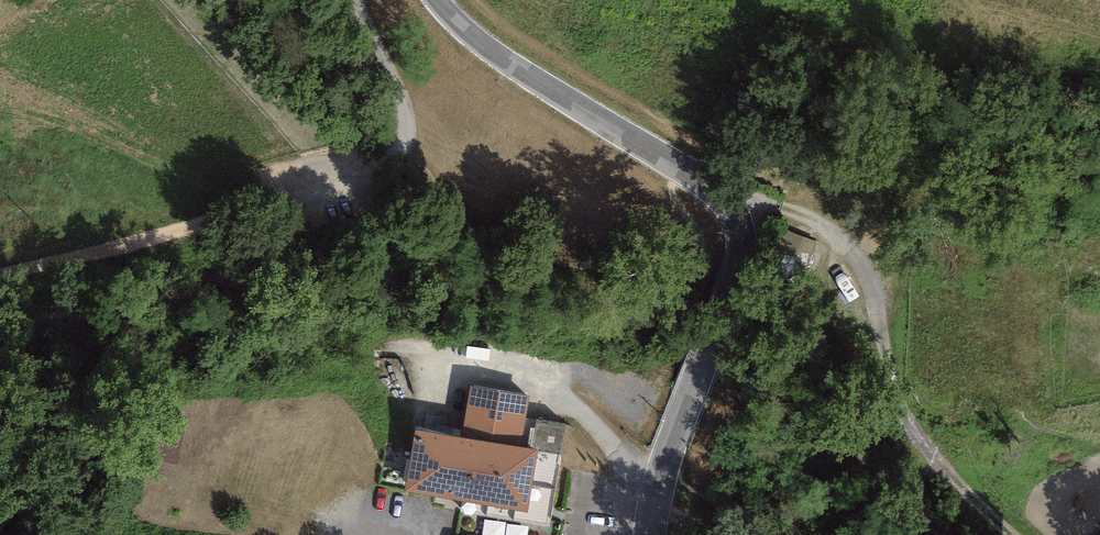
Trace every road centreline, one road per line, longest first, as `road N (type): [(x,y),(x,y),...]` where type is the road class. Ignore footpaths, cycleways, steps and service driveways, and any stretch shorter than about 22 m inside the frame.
road 1 (unclassified): [(437,0),(491,51),(686,170),(743,227),(743,247),(665,466),(652,534)]
road 2 (track): [(728,204),(780,204),(836,228),(862,257),(881,290),(889,381),(917,437),(1012,534)]
road 3 (track): [(291,207),(0,287)]

